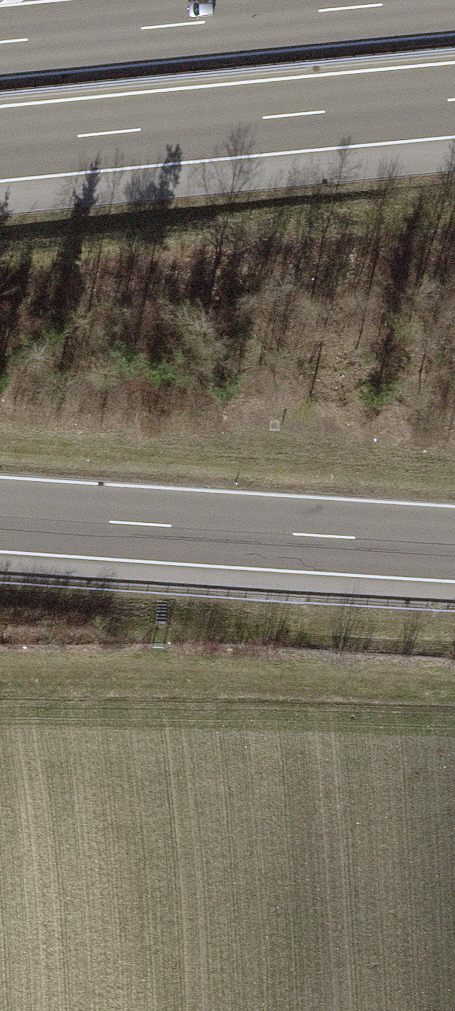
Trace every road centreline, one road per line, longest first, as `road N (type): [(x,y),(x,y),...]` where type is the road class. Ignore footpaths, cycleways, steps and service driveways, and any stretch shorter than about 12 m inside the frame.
road 1 (motorway): [(0,143),(454,100)]
road 2 (motorway): [(0,514),(454,543)]
road 3 (track): [(0,673),(124,670),(454,688)]
road 4 (motorway): [(444,0),(0,42)]

